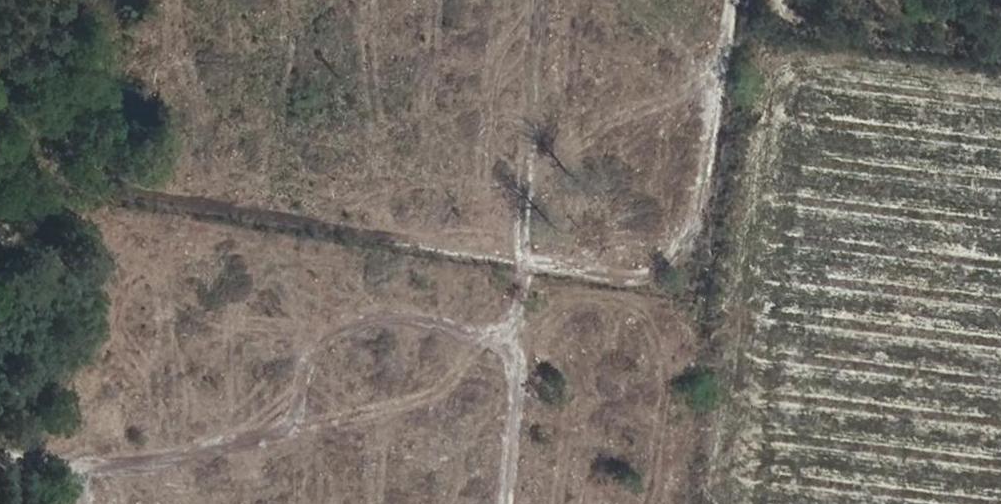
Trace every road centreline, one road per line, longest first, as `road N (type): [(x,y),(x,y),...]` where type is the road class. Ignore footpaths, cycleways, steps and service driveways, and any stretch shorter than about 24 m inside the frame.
road 1 (track): [(111,0),(87,503)]

